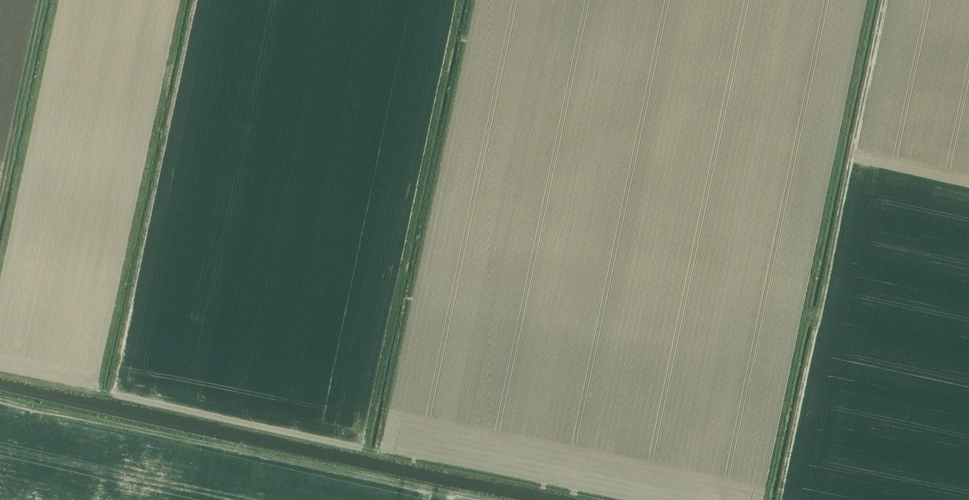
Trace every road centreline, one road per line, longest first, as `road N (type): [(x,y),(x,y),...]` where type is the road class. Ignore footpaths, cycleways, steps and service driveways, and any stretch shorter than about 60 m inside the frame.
road 1 (track): [(607,499),(0,373)]
road 2 (track): [(0,403),(482,499)]
road 3 (track): [(884,0),(820,312),(807,318)]

